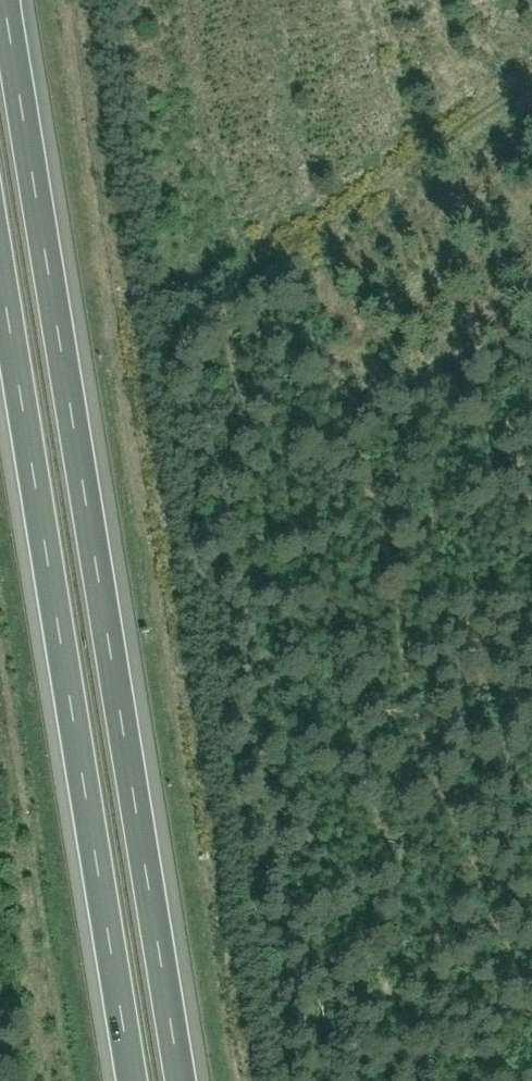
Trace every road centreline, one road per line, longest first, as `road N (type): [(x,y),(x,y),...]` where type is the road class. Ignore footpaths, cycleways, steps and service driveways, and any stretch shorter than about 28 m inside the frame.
road 1 (motorway): [(182,1080),(3,0)]
road 2 (motorway): [(0,273),(132,1080)]
road 3 (track): [(246,274),(531,70)]

